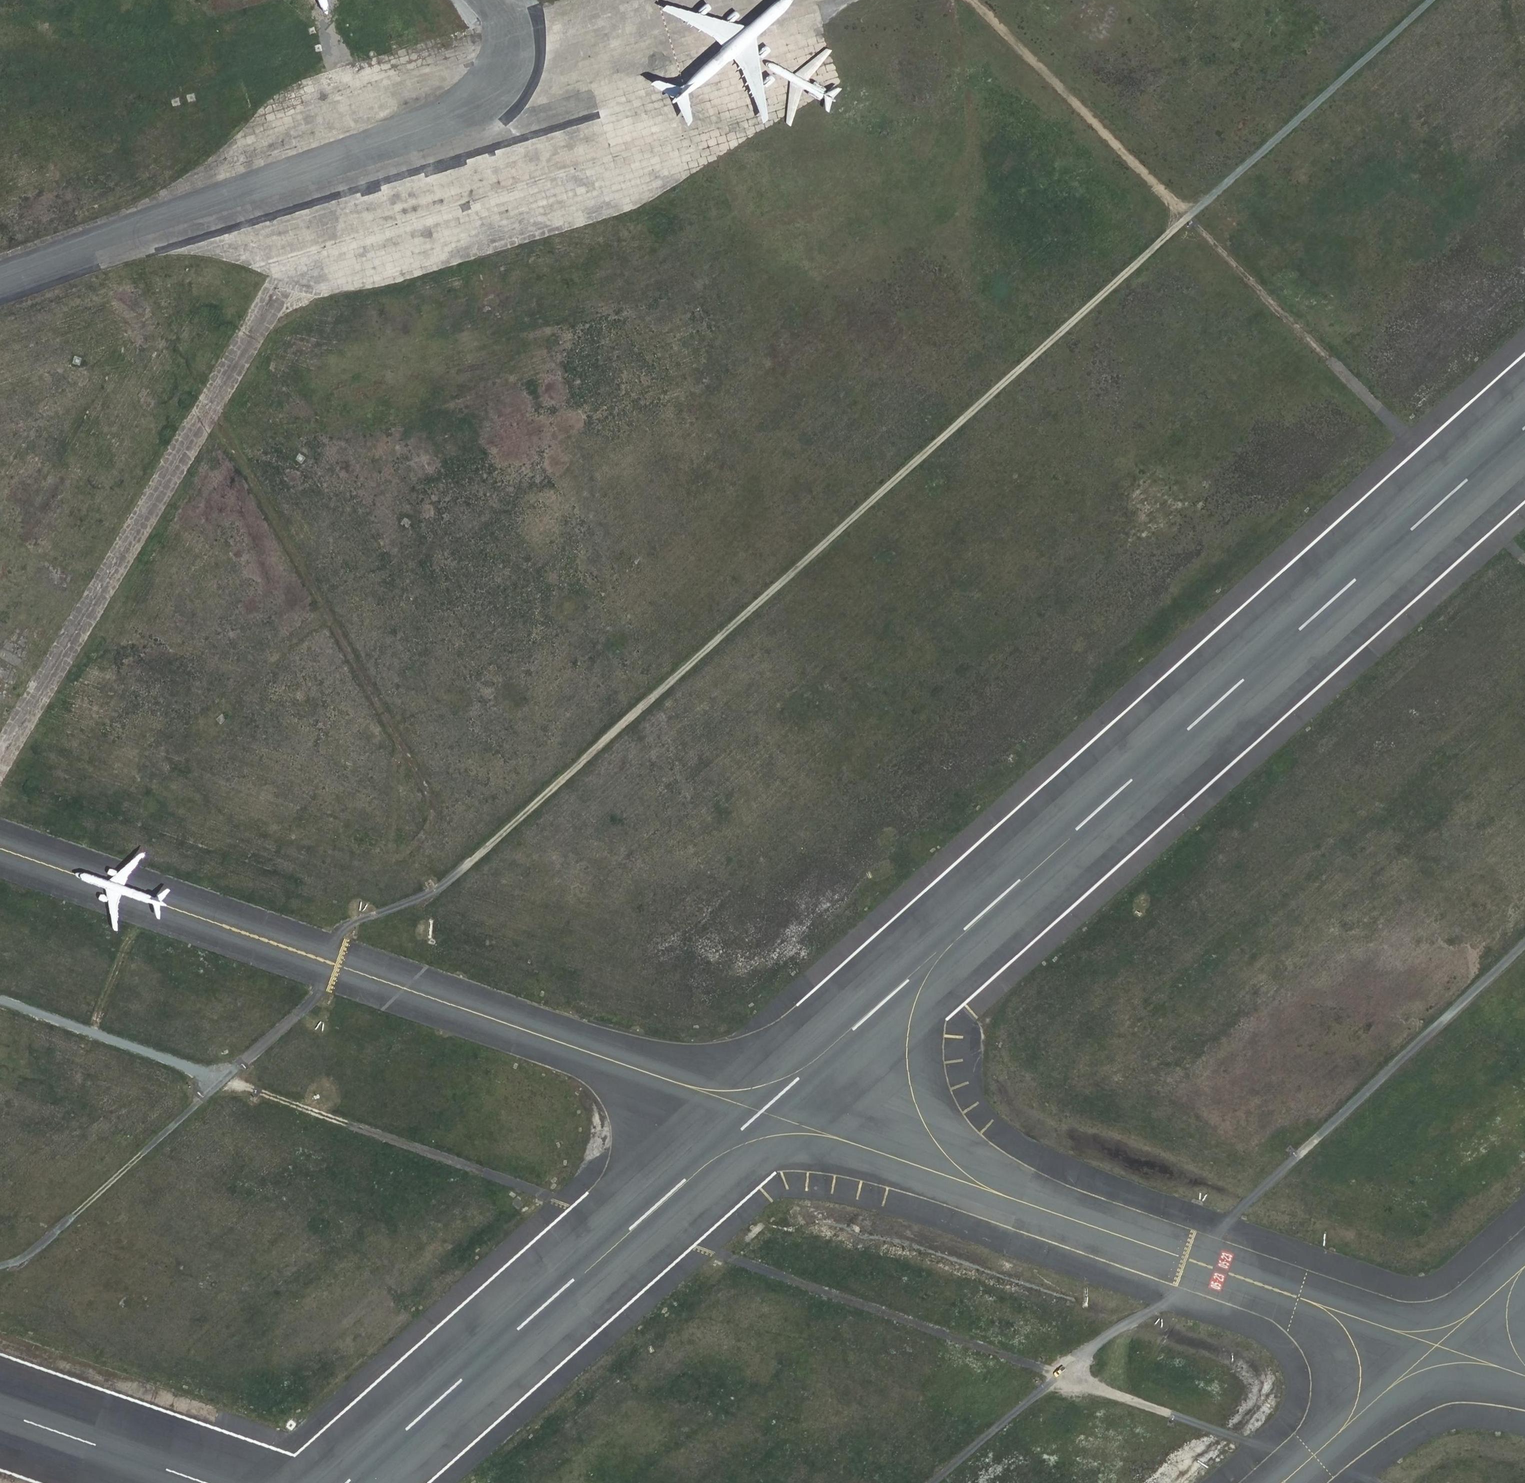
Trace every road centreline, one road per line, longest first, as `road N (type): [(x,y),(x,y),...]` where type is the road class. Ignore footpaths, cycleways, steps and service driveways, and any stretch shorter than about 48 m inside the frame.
road 1 (track): [(223,415),(426,781),(432,824),(406,856),(395,850),(397,760)]
road 2 (track): [(123,250),(204,389)]

